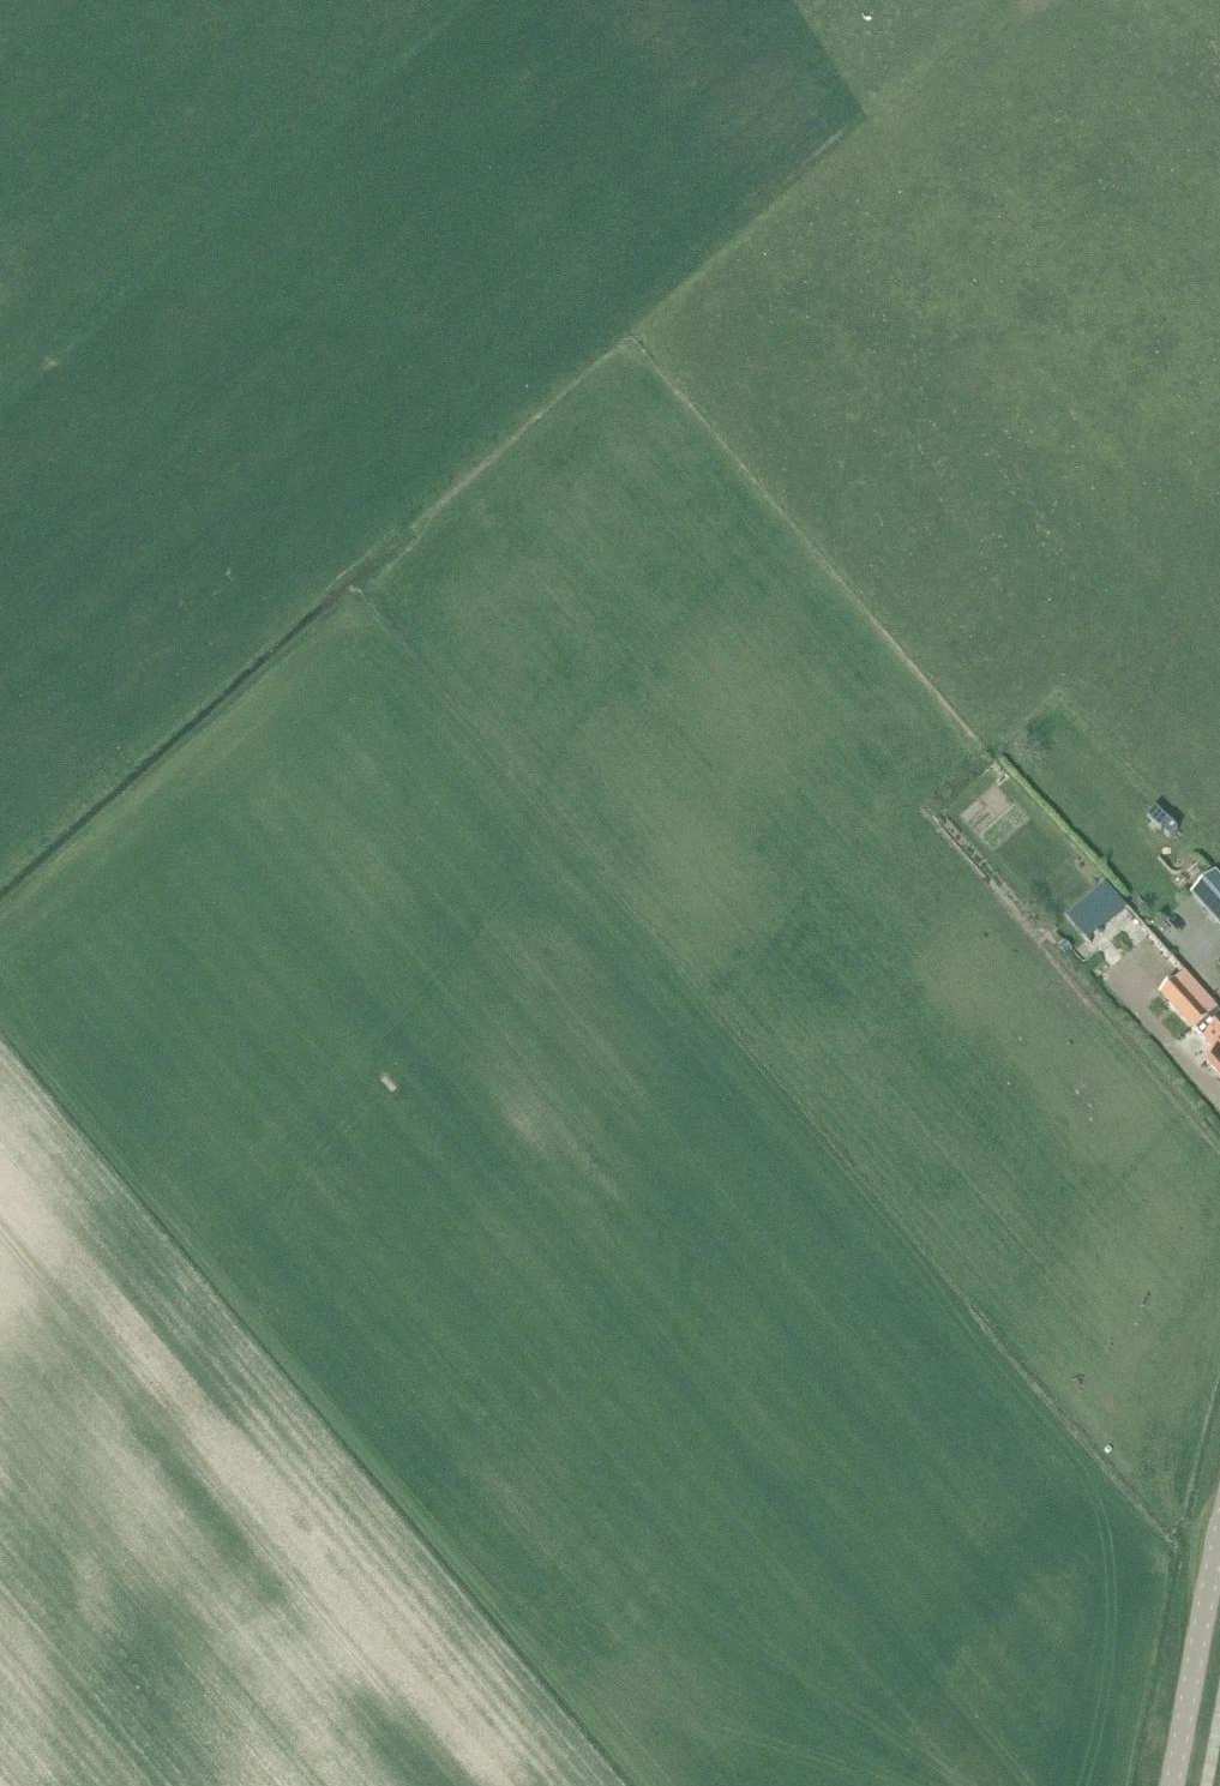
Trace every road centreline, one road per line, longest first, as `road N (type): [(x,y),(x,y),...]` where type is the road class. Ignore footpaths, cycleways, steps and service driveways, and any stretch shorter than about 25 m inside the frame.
road 1 (tertiary): [(1167,1785),(1219,1542)]

